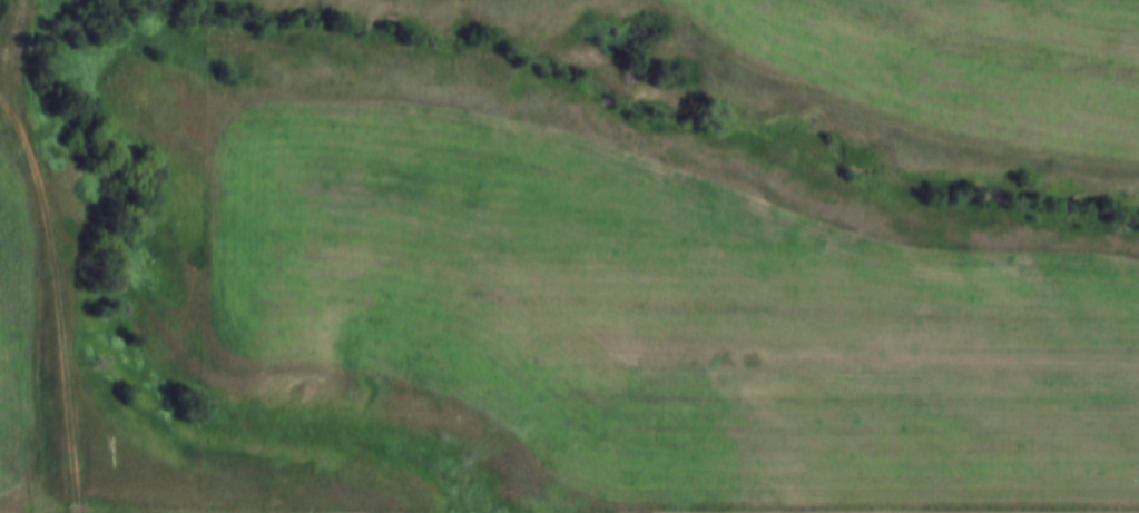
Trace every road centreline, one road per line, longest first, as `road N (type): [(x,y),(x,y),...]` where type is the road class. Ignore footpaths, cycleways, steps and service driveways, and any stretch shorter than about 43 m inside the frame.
road 1 (track): [(0,92),(30,138),(58,248),(79,512)]

